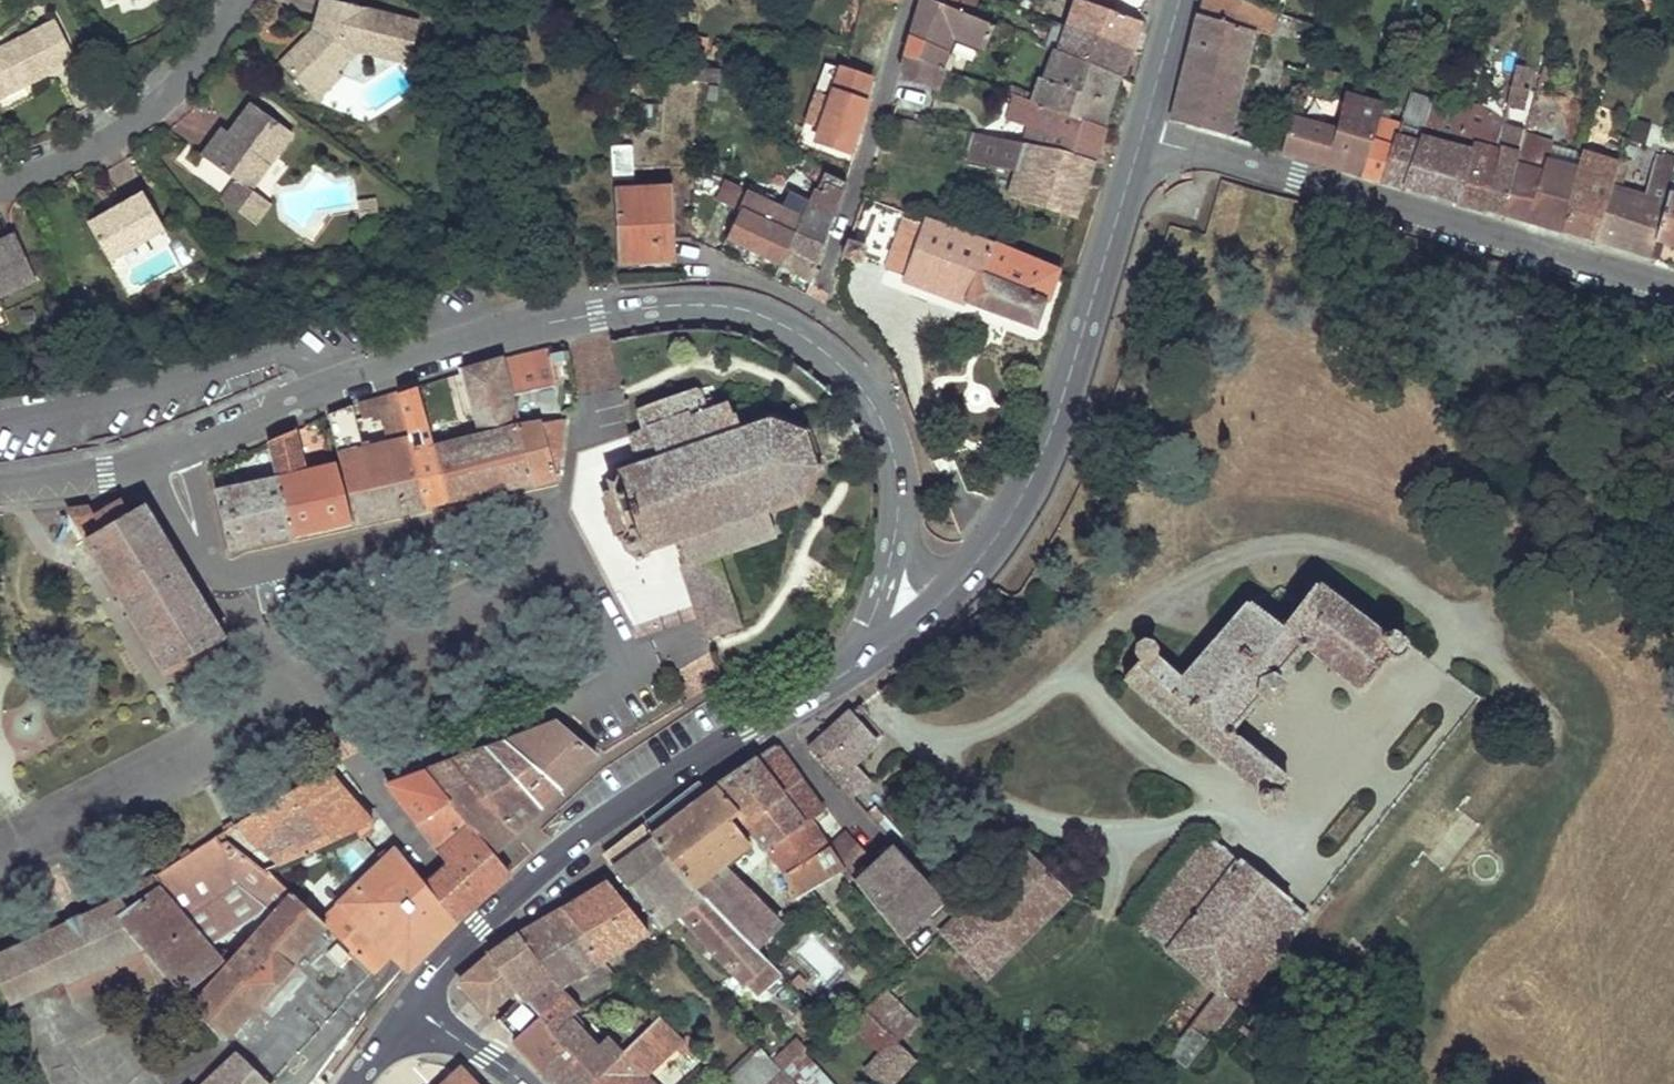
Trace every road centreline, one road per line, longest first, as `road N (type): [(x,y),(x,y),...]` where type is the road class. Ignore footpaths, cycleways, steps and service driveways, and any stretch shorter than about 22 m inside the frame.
road 1 (unclassified): [(898,517),(893,455),(863,392),(801,335),(717,303),(673,303),(519,328),(336,385),(147,461),(0,483)]
road 2 (residential): [(1673,291),(1140,140)]
road 3 (secondary): [(413,1018),(437,974),(529,878),(600,822),(764,720)]
road 4 (secondary): [(983,556),(1036,469),(1140,140)]
road 5 (residential): [(0,187),(66,161),(157,105),(238,0)]
road 6 (residential): [(822,288),(909,0)]
road 7 (track): [(1453,621),(1570,536),(1673,481)]
road 8 (residential): [(764,720),(881,846)]
road 9 (secondary): [(1140,140),(1180,0)]
road 10 (secondary): [(764,720),(883,648)]
road 11 (unclassified): [(883,648),(871,629),(898,517)]
road 12 (secondary): [(883,648),(918,624),(983,556)]
road 13 (secondary): [(413,1018),(487,1057),(518,1083)]

